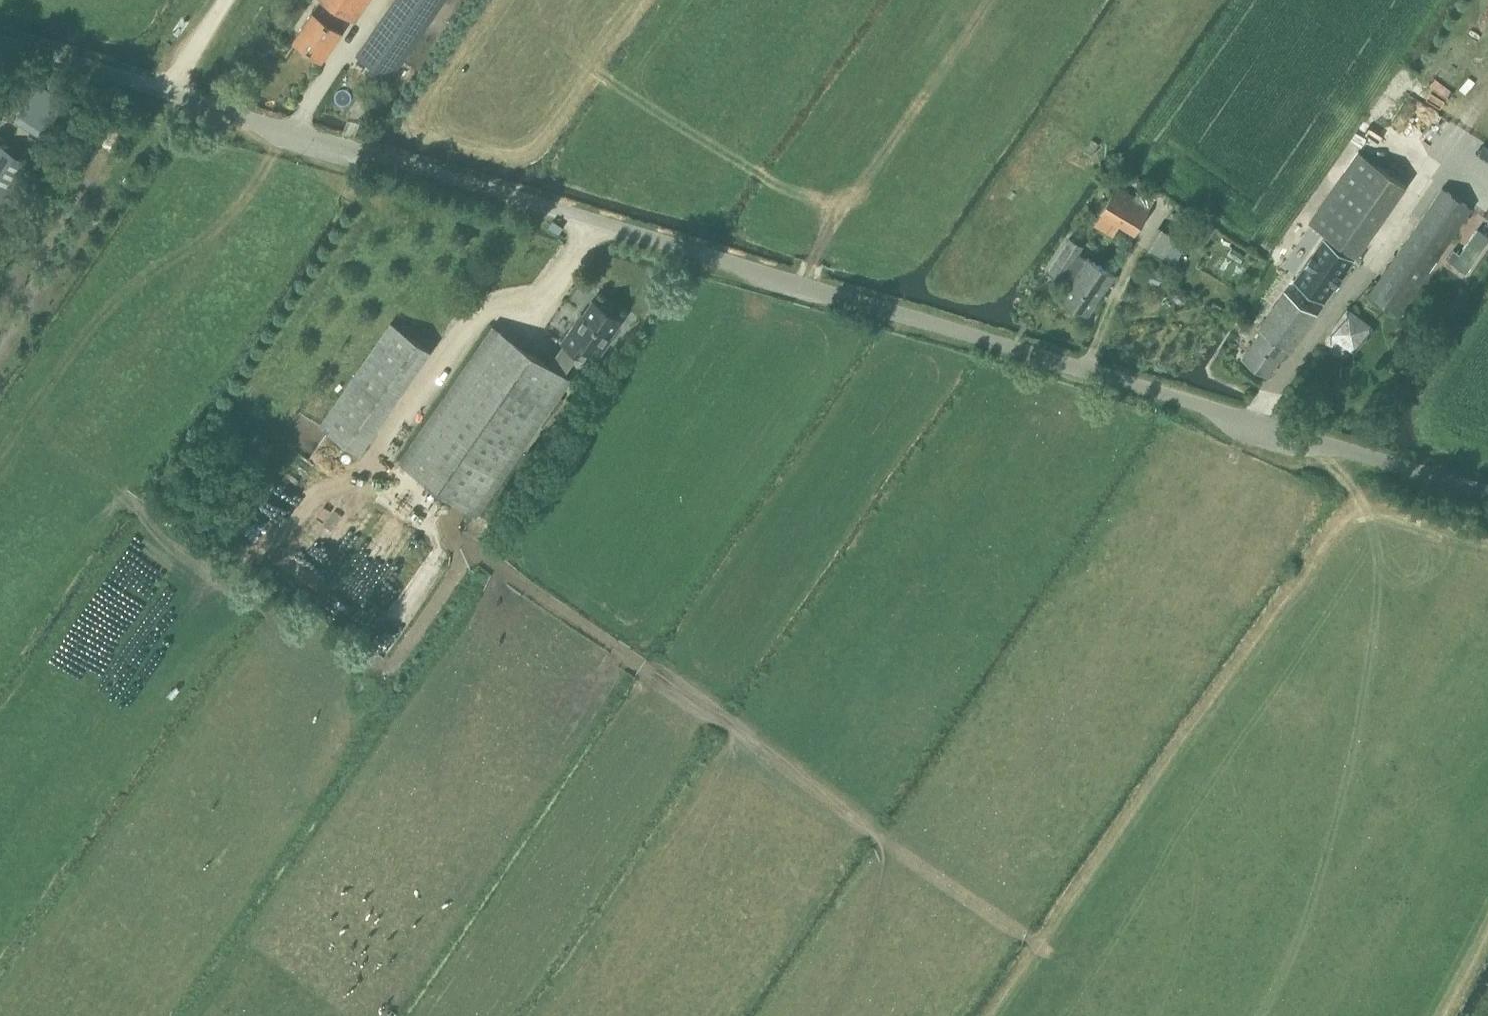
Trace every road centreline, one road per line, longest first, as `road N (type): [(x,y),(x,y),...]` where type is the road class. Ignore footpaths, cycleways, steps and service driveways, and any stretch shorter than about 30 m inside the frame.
road 1 (unclassified): [(0,41),(1487,494)]

